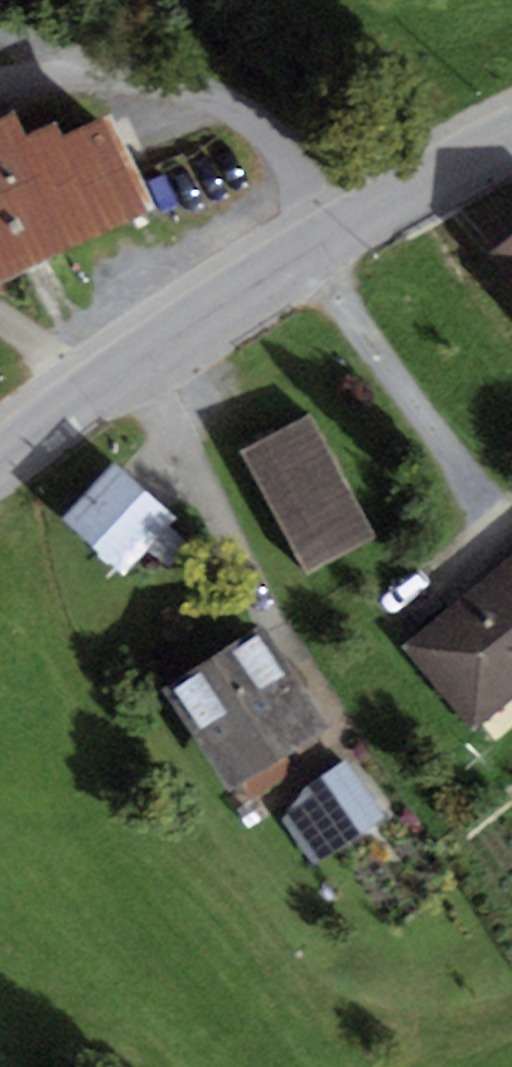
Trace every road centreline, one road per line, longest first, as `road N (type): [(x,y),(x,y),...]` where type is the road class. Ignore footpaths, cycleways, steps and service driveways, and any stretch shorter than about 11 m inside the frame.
road 1 (tertiary): [(511,132),(338,229),(112,376),(0,461)]

